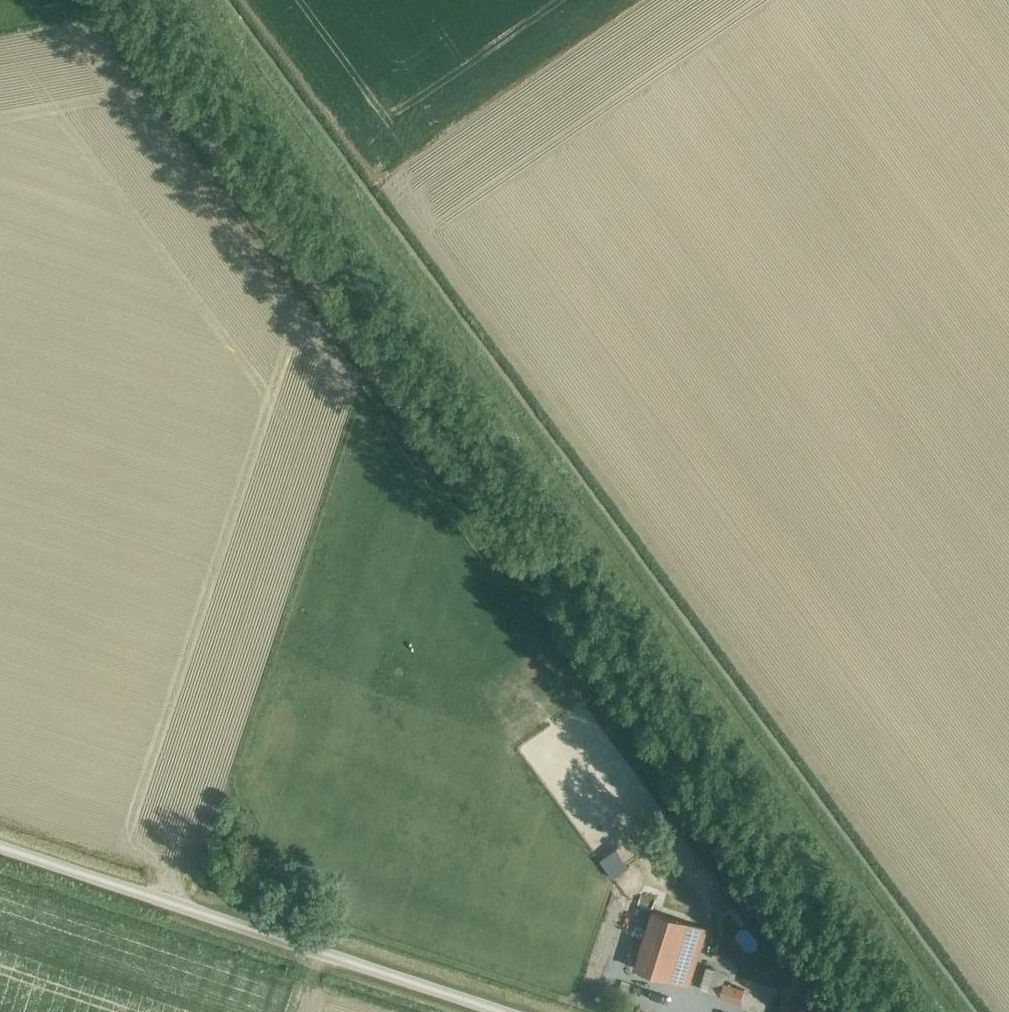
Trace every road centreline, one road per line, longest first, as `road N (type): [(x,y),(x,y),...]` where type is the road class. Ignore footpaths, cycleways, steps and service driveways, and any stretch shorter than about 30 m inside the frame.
road 1 (unclassified): [(510,1011),(0,837)]

